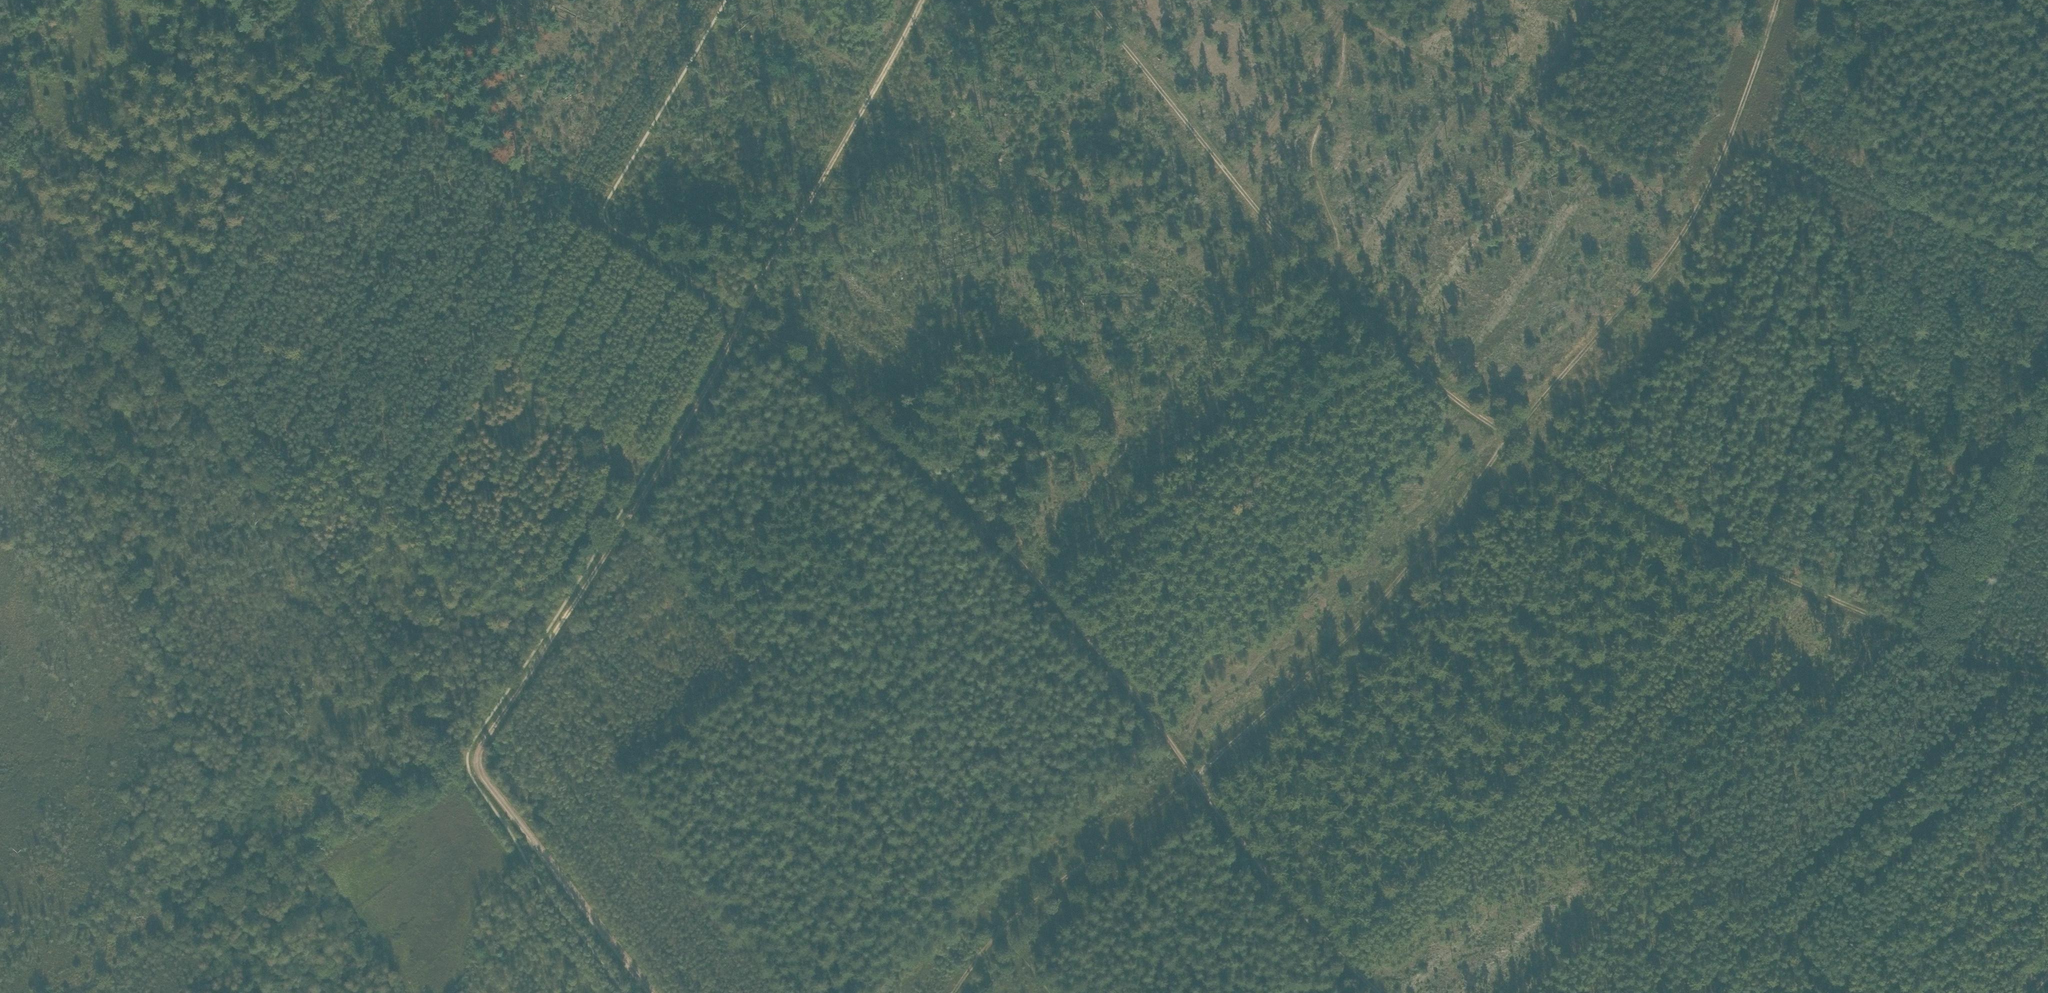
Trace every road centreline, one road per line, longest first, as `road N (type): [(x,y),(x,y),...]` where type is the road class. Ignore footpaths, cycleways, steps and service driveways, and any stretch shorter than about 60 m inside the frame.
road 1 (track): [(952,992),(995,925),(1290,690),(1402,579),(1682,237),(1730,138),(1775,0)]
road 2 (track): [(650,992),(485,775),(480,754),(634,512),(925,0)]
road 3 (track): [(630,504),(822,758),(1044,582)]
road 4 (track): [(1047,586),(1226,820),(1383,992)]
road 5 (track): [(1044,582),(1326,288)]
road 6 (track): [(1326,288),(1337,245),(1313,151),(1361,0)]

